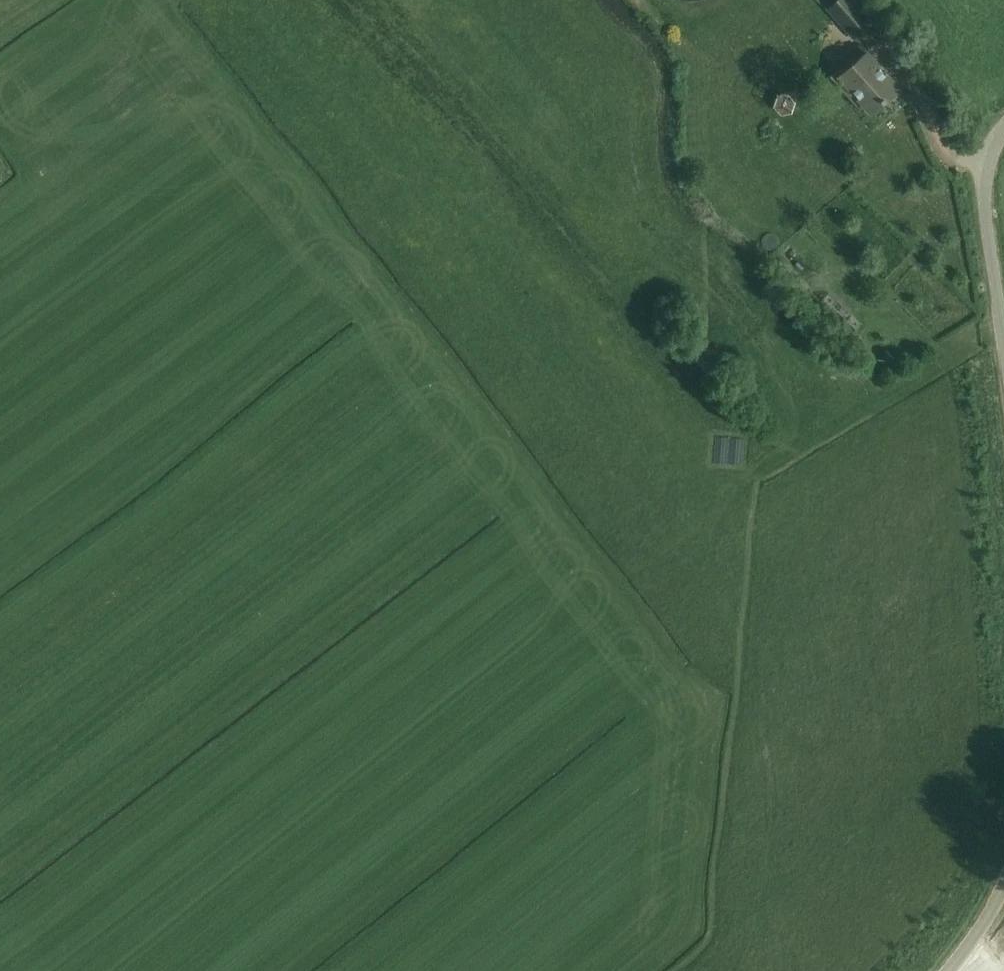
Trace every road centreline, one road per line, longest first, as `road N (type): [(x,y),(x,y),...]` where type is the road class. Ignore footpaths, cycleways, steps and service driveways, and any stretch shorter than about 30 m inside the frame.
road 1 (unclassified): [(1003,351),(981,189),(1003,123)]

